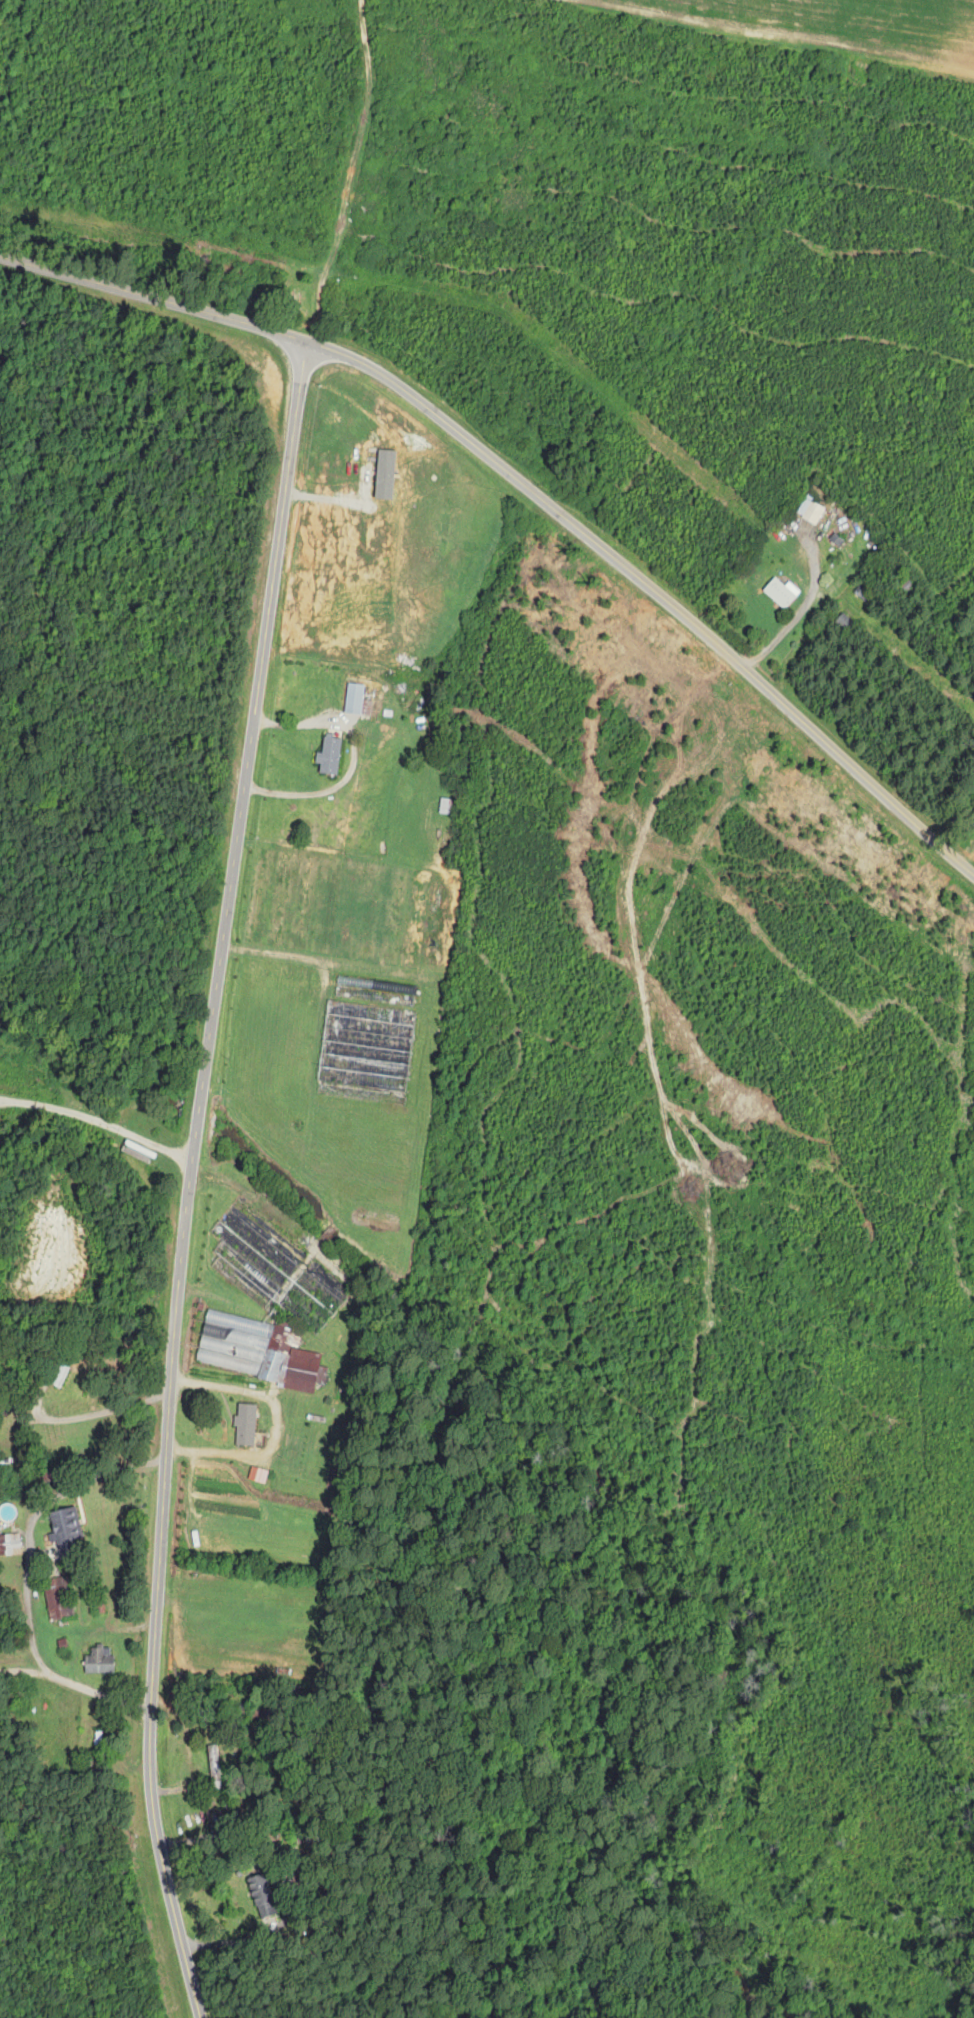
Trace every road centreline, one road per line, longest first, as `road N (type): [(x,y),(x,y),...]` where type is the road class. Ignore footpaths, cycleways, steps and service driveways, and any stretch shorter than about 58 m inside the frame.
road 1 (residential): [(200,2017),(150,1775),(169,1391),(191,1157),(310,344)]
road 2 (residential): [(973,872),(641,580),(428,410),(366,367),(310,344)]
road 3 (residential): [(310,344),(0,271)]

